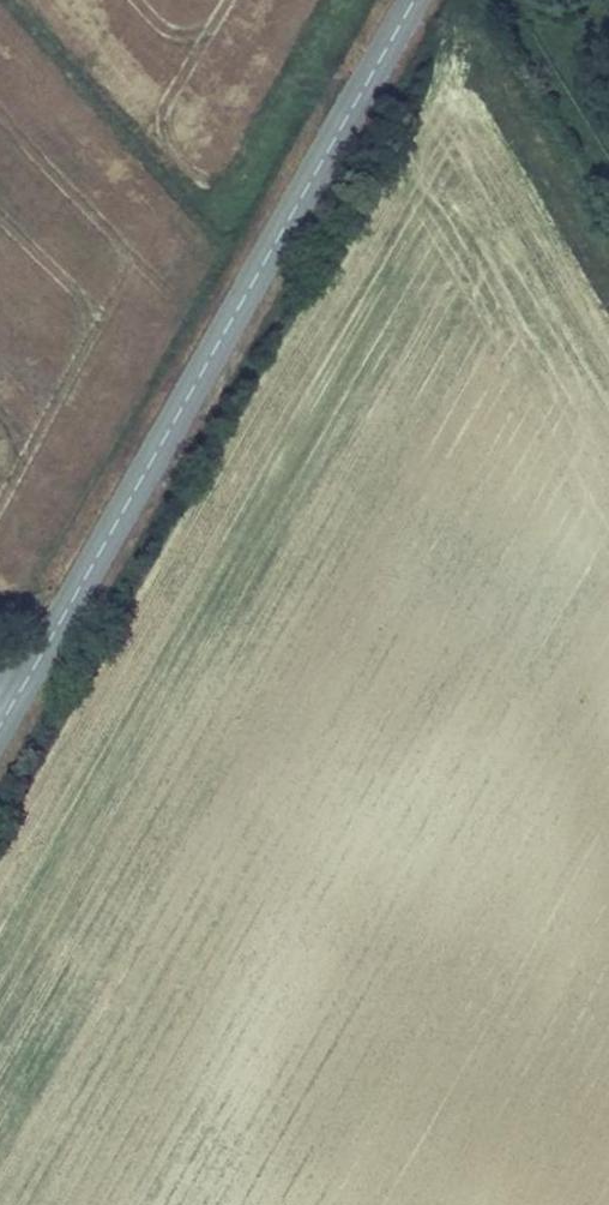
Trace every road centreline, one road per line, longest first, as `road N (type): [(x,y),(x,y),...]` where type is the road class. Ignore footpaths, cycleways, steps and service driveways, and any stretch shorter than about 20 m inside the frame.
road 1 (tertiary): [(1,727),(413,0)]

